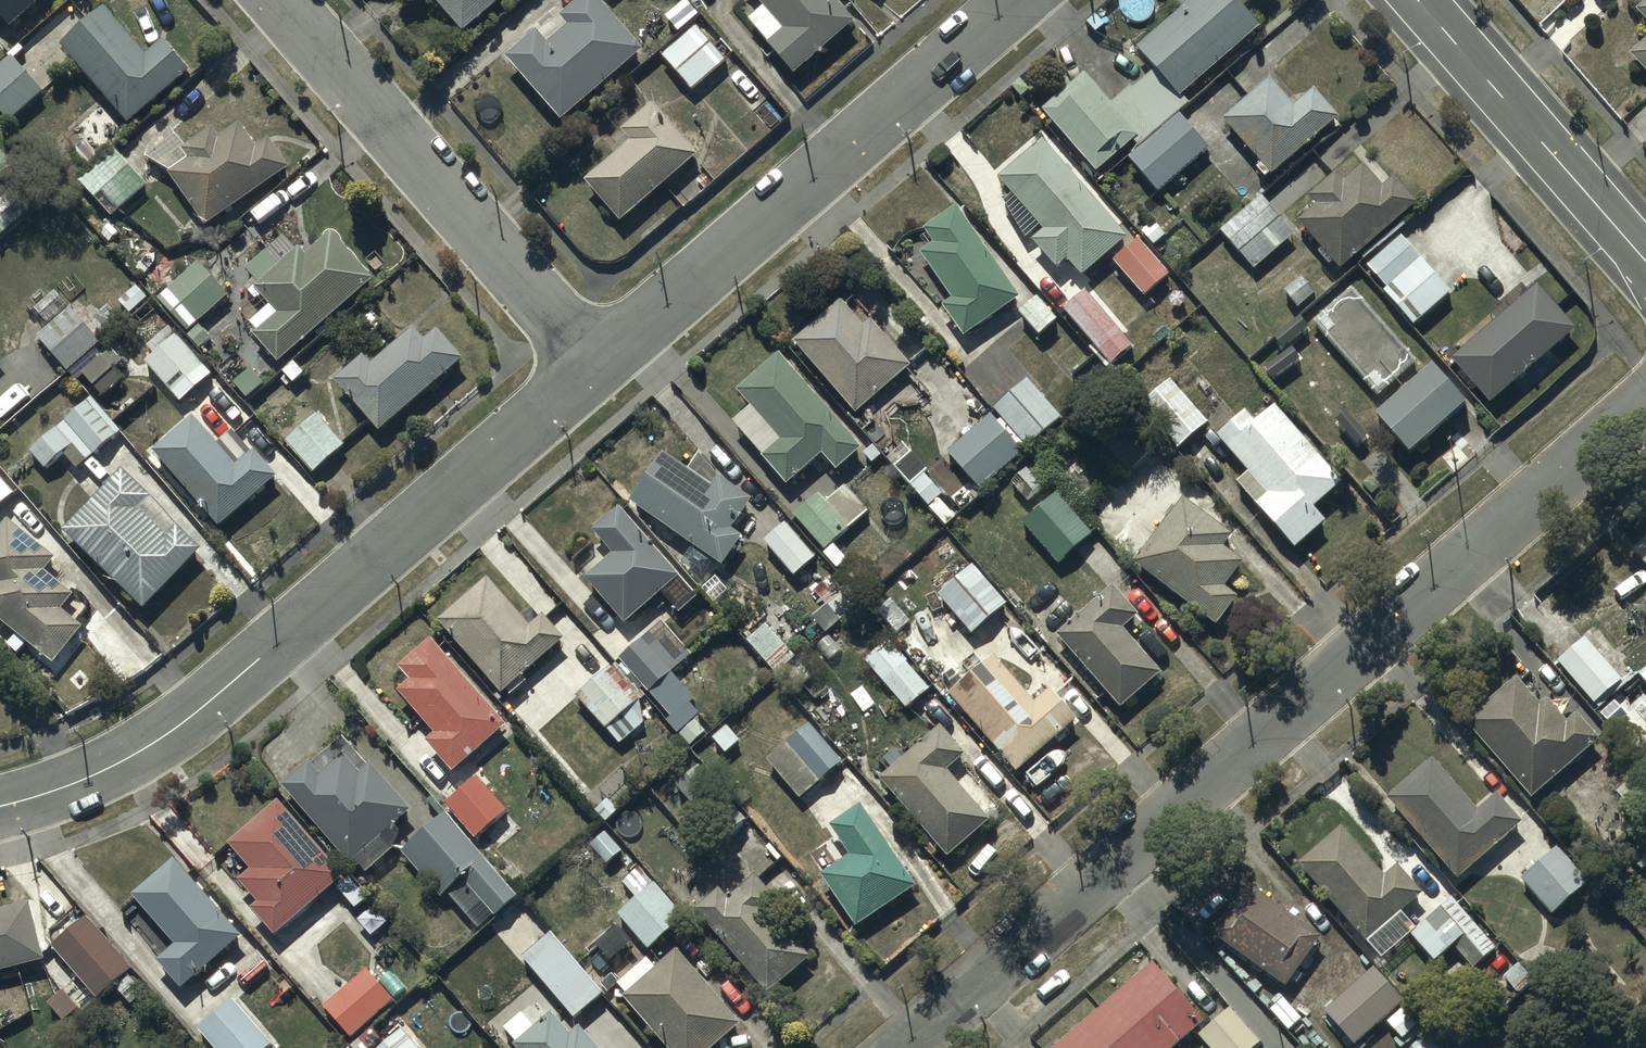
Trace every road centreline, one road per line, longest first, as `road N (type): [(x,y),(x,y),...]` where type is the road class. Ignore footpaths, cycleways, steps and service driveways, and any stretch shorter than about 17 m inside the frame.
road 1 (residential): [(1645,406),(906,1047)]
road 2 (residential): [(0,809),(94,778),(195,720),(597,363)]
road 3 (residential): [(597,363),(1017,0)]
road 4 (residential): [(274,0),(597,363)]
road 5 (secondary): [(1418,0),(1645,263)]

